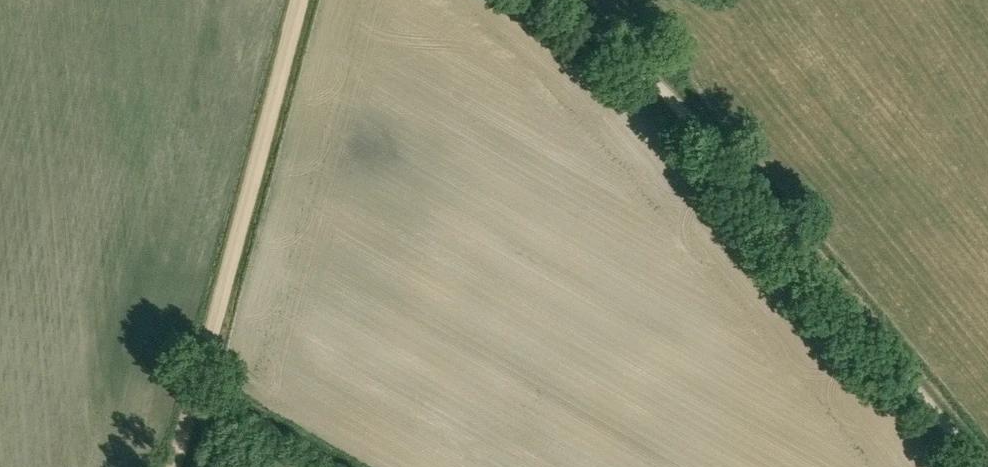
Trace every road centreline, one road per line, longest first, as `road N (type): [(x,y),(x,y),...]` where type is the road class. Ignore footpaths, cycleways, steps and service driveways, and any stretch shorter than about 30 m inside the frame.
road 1 (track): [(555,0),(659,86),(980,466)]
road 2 (track): [(196,383),(299,0)]

